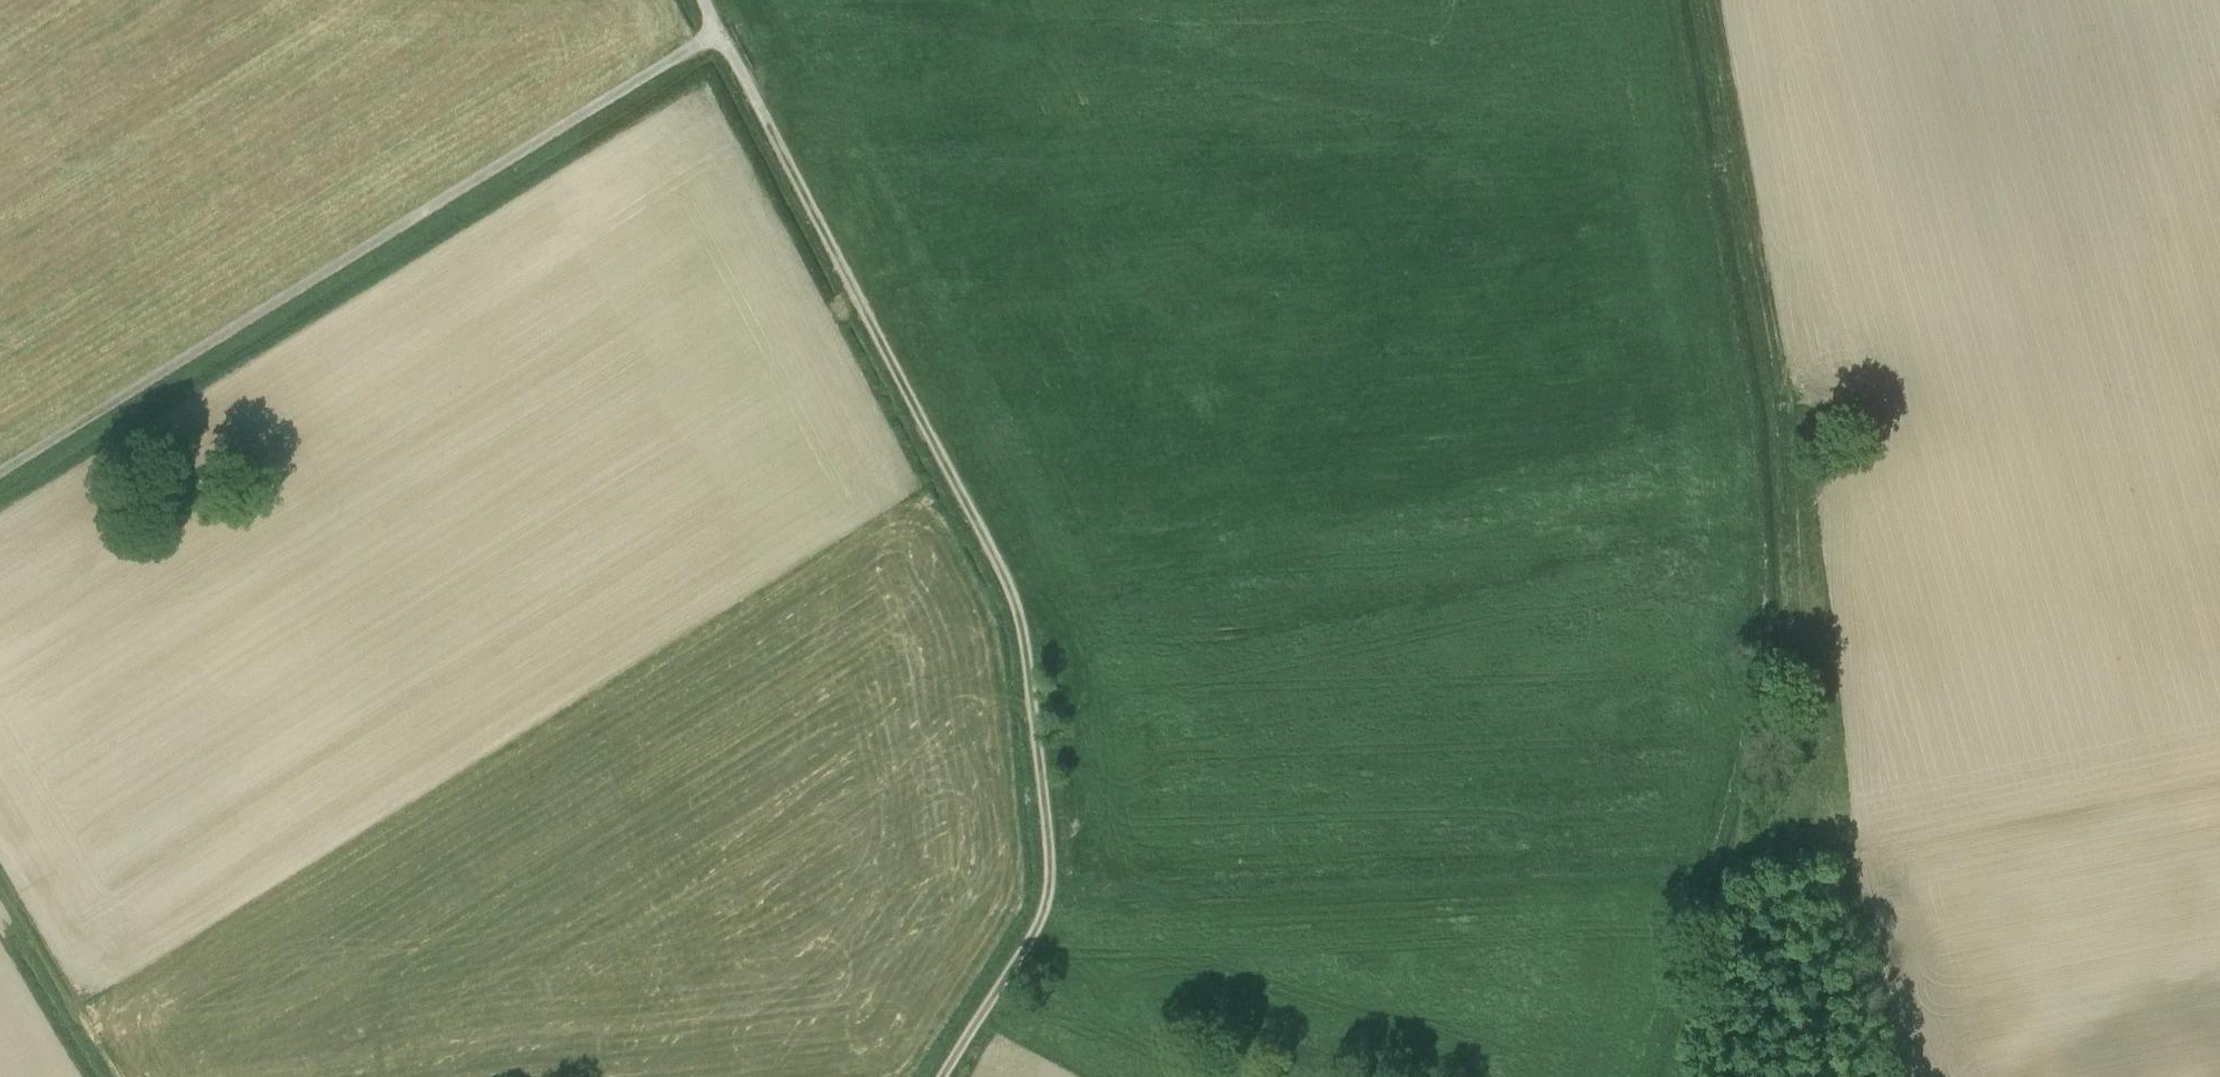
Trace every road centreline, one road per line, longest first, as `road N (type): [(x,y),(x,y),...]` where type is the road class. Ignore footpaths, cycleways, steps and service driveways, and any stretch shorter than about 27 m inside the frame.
road 1 (track): [(703,0),(1018,616),(1047,828),(1047,897),(940,1076)]
road 2 (track): [(719,32),(0,474)]

